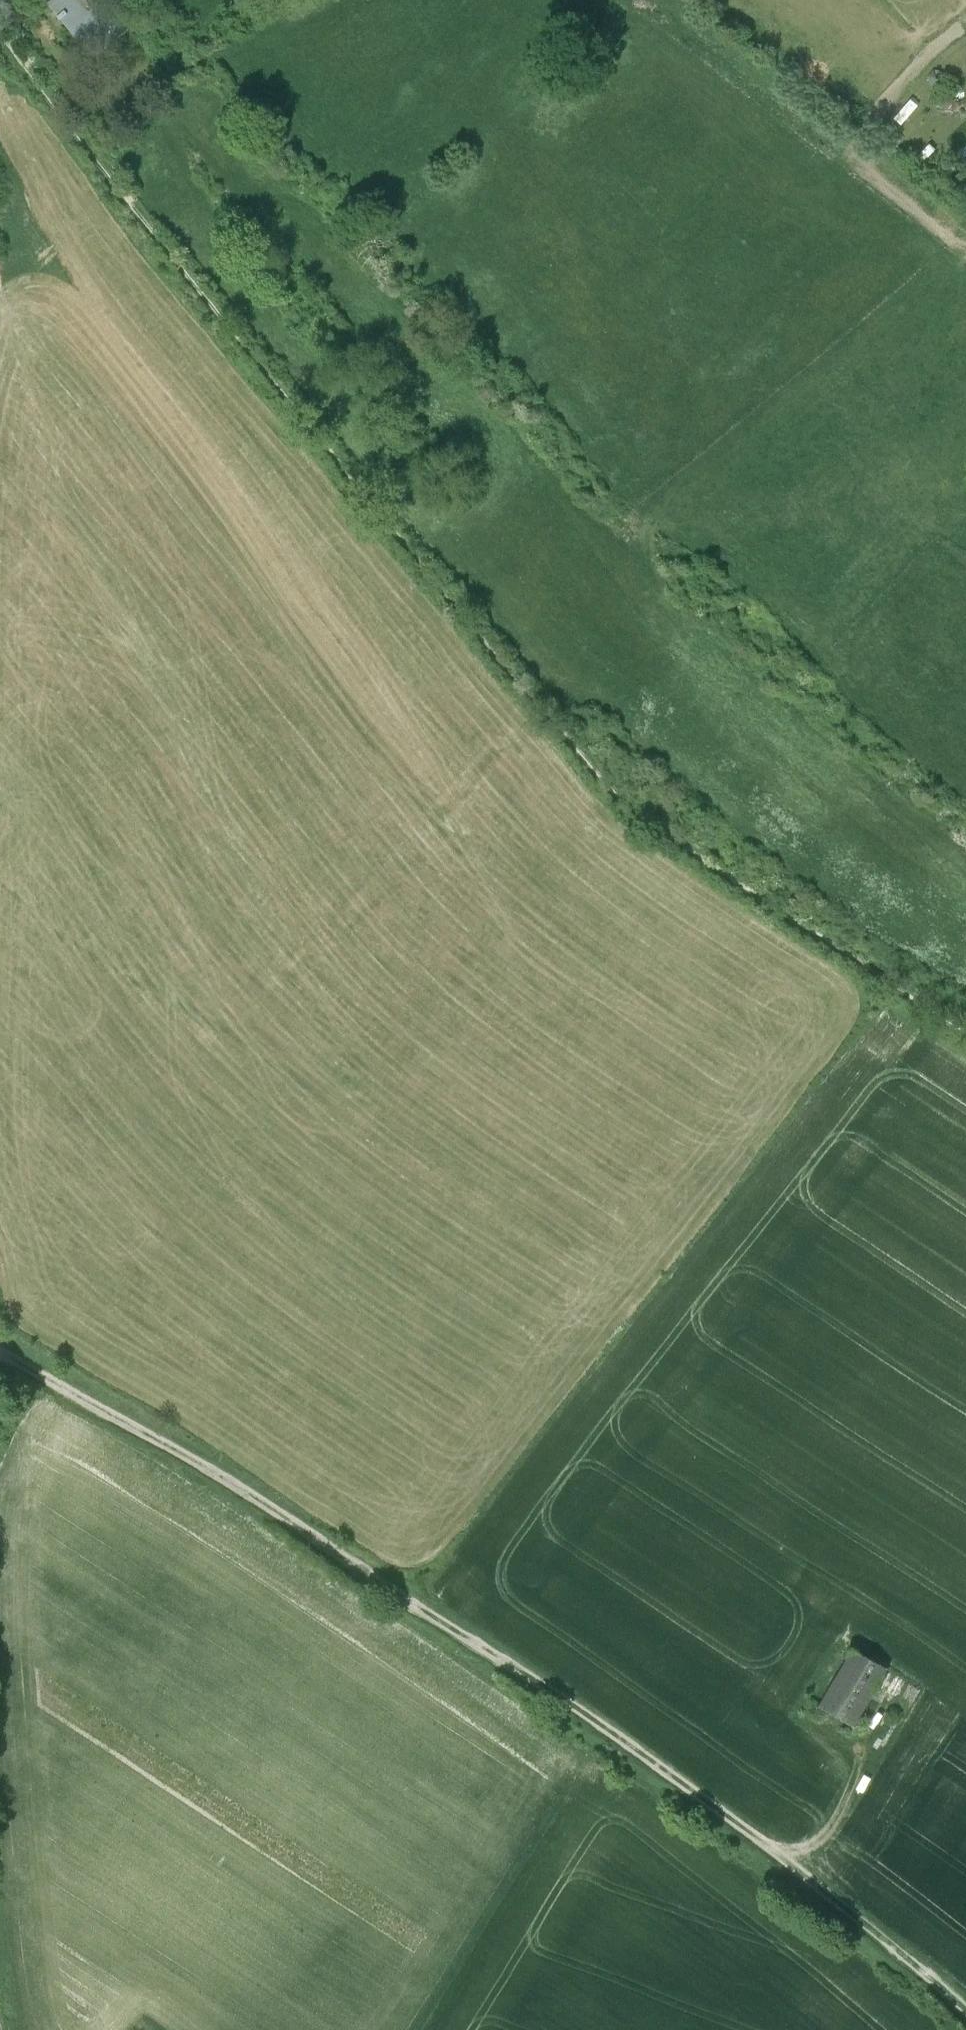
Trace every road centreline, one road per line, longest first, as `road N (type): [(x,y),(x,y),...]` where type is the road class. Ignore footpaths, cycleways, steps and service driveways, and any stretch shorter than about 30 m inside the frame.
road 1 (track): [(965,2003),(652,1751),(310,1527),(0,1347)]

